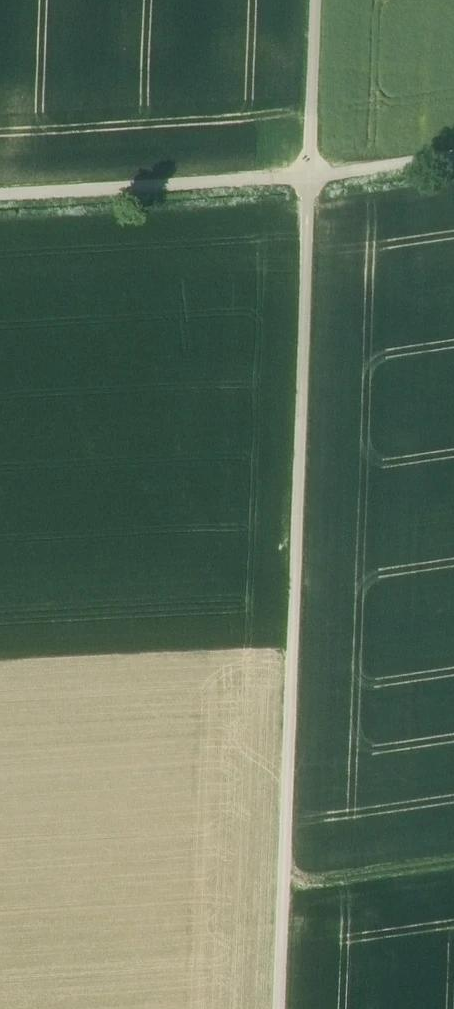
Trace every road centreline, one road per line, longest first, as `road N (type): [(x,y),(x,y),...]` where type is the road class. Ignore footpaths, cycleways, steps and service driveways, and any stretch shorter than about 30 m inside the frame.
road 1 (track): [(280,1008),(308,178)]
road 2 (track): [(308,178),(0,194)]
road 3 (track): [(308,178),(315,0)]
road 4 (track): [(284,906),(453,881)]
road 5 (track): [(453,156),(308,178)]

